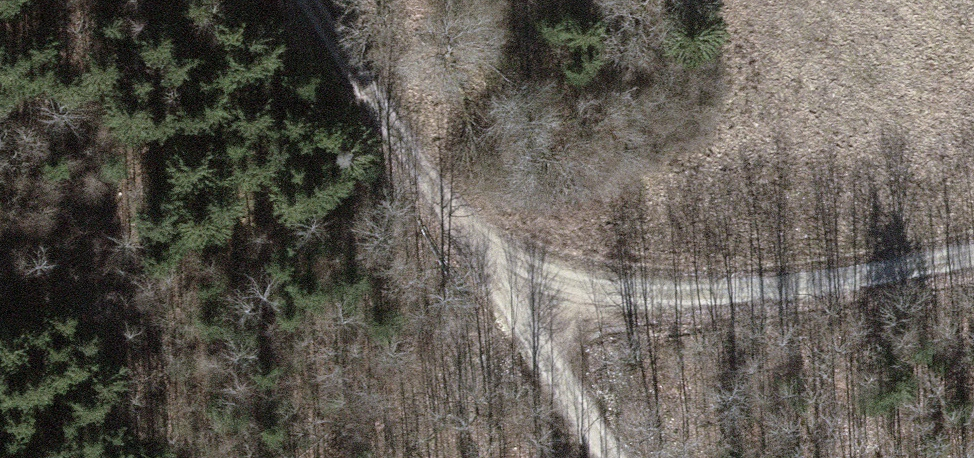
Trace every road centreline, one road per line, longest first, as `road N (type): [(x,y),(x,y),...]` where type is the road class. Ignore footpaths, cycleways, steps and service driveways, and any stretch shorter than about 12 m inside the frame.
road 1 (track): [(317,0),(614,457)]
road 2 (track): [(525,322),(648,296),(787,287),(973,255)]
road 3 (track): [(525,322),(320,457)]

